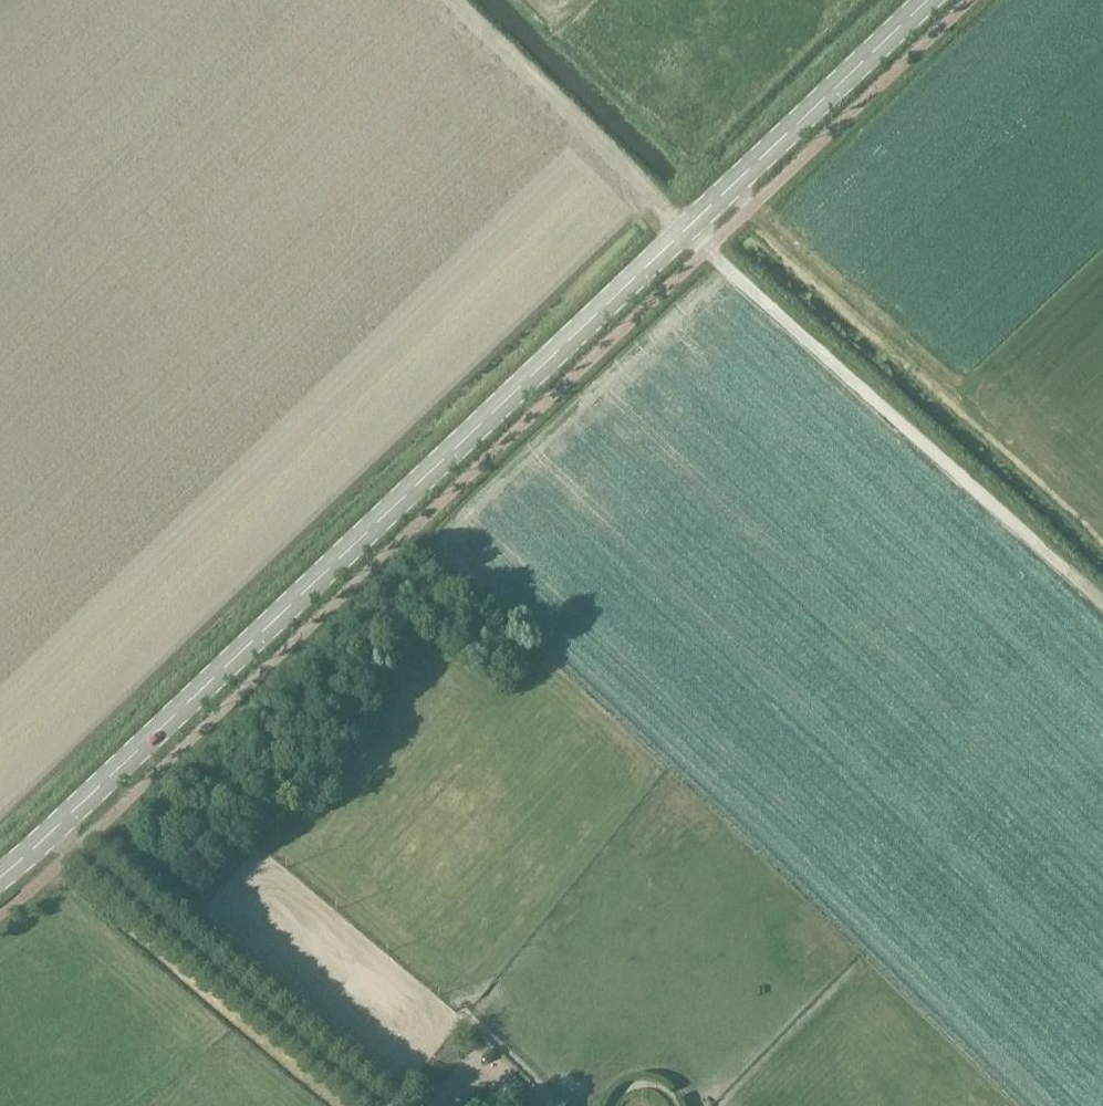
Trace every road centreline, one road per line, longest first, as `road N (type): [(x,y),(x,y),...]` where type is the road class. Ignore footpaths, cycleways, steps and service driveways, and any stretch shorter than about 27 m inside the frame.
road 1 (tertiary): [(0,877),(929,0)]
road 2 (track): [(453,0),(684,233),(1102,607)]

